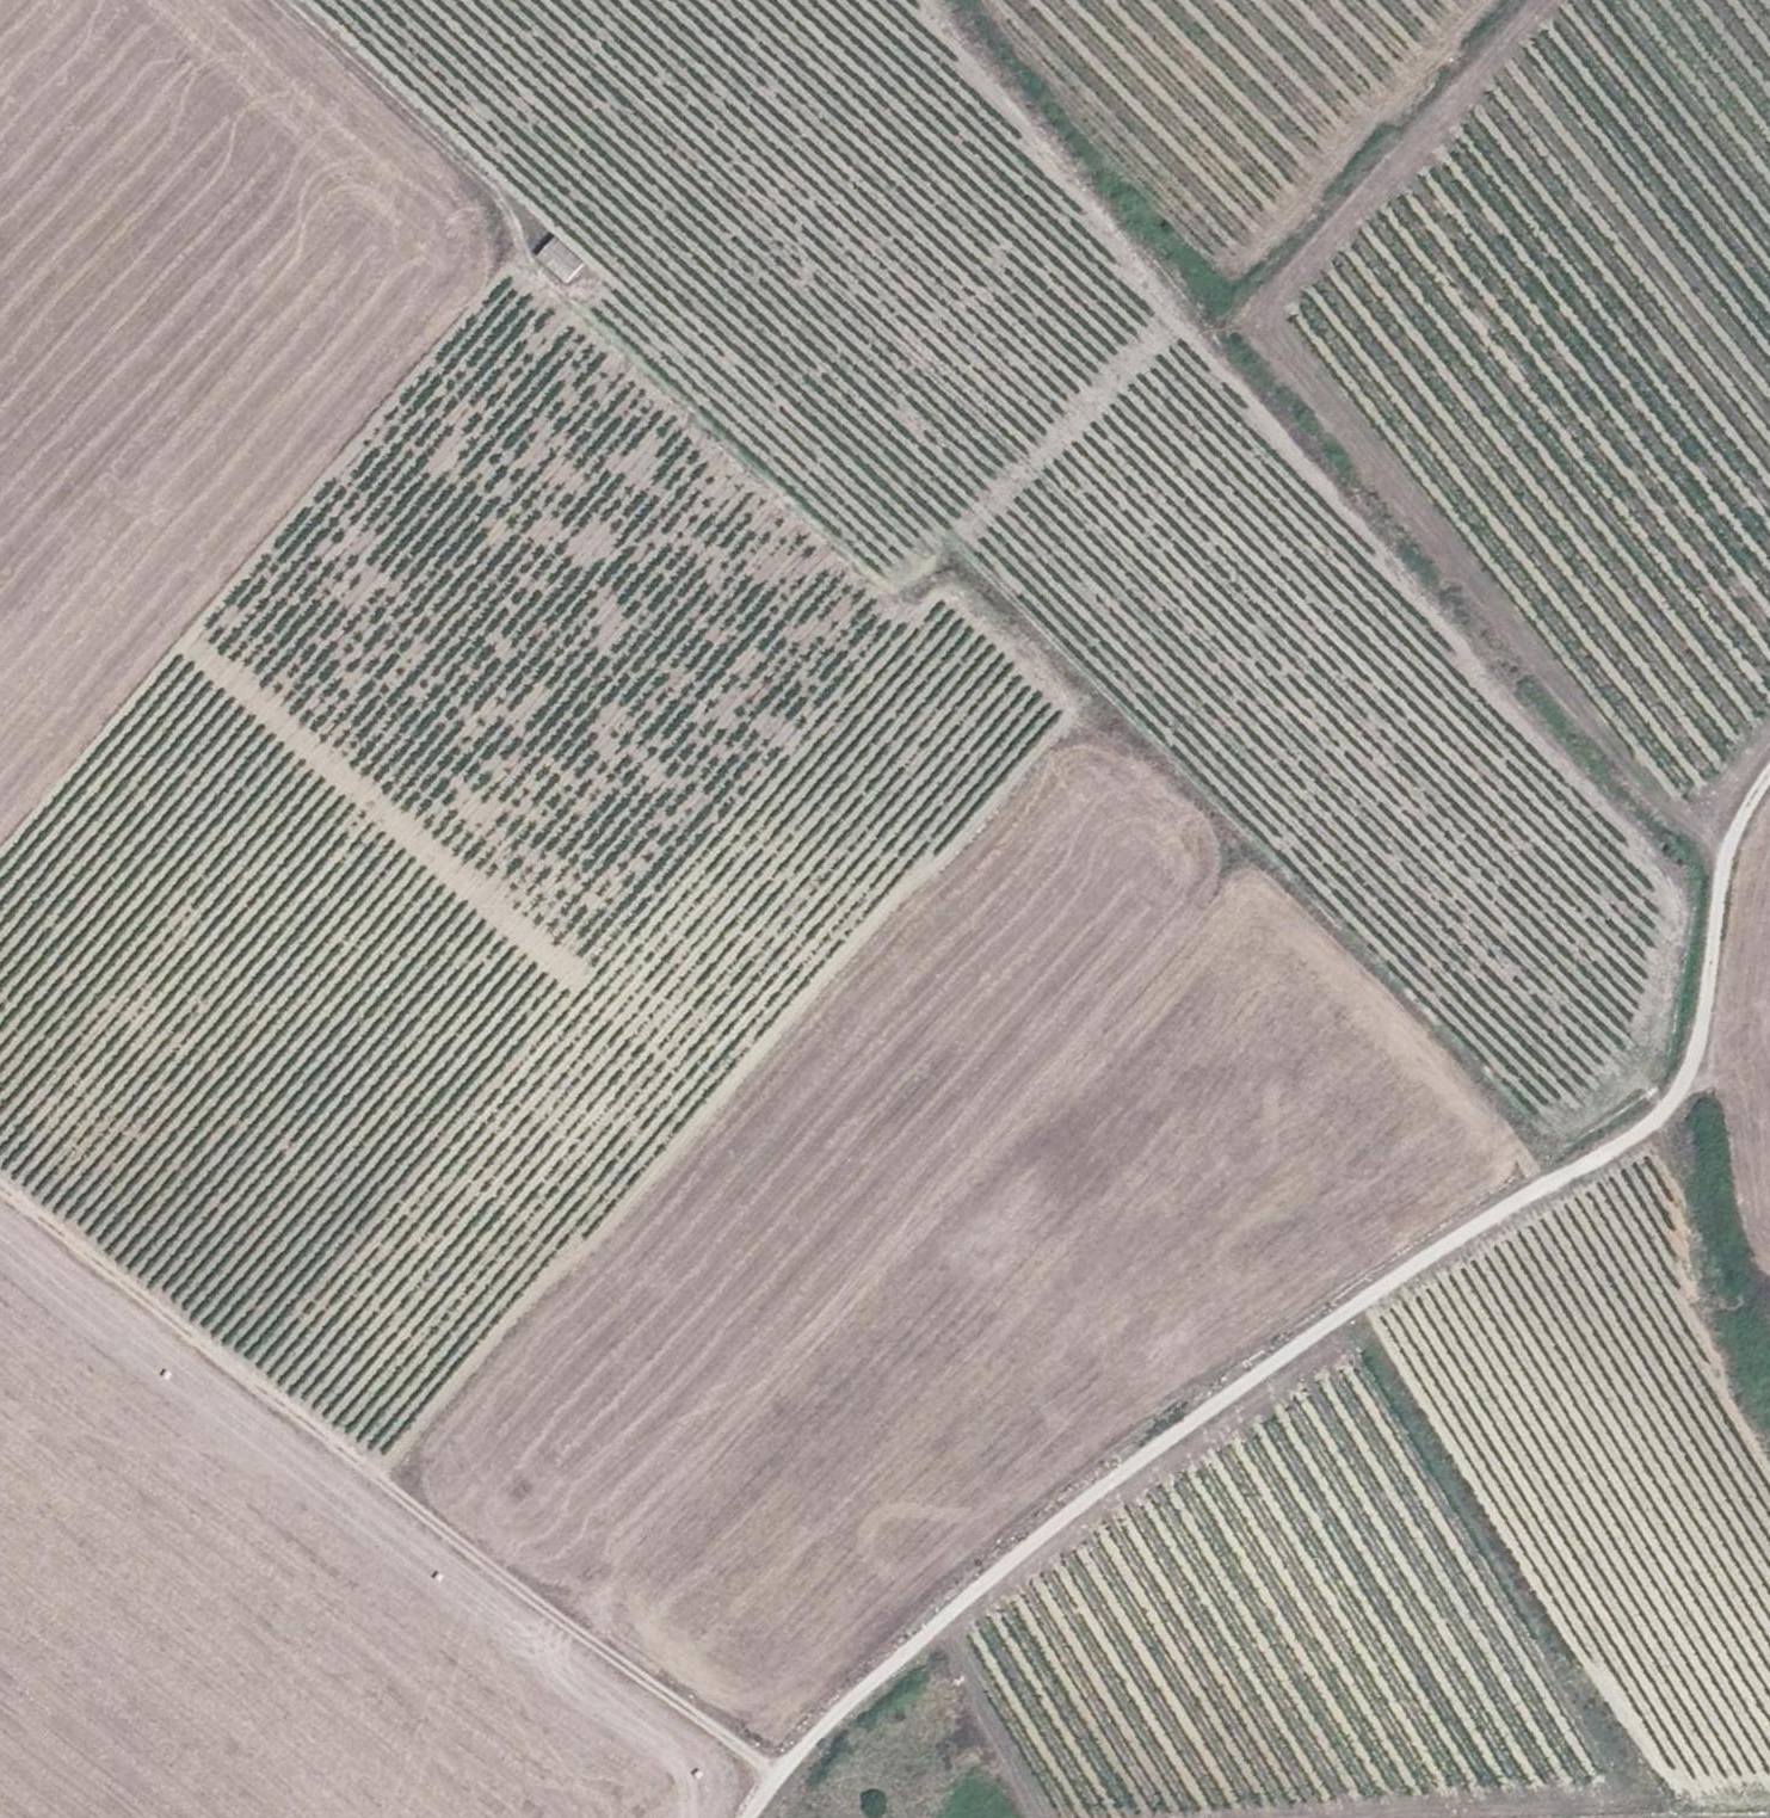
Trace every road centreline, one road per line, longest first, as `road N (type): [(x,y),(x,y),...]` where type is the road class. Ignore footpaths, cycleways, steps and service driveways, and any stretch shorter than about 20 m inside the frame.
road 1 (track): [(756,1817),(808,1747),(1079,1510),(1316,1336),(1658,1127),(1685,1084),(1704,1026),(1729,866),(1746,816),(1769,785)]
road 2 (track): [(786,1777),(0,1184)]

